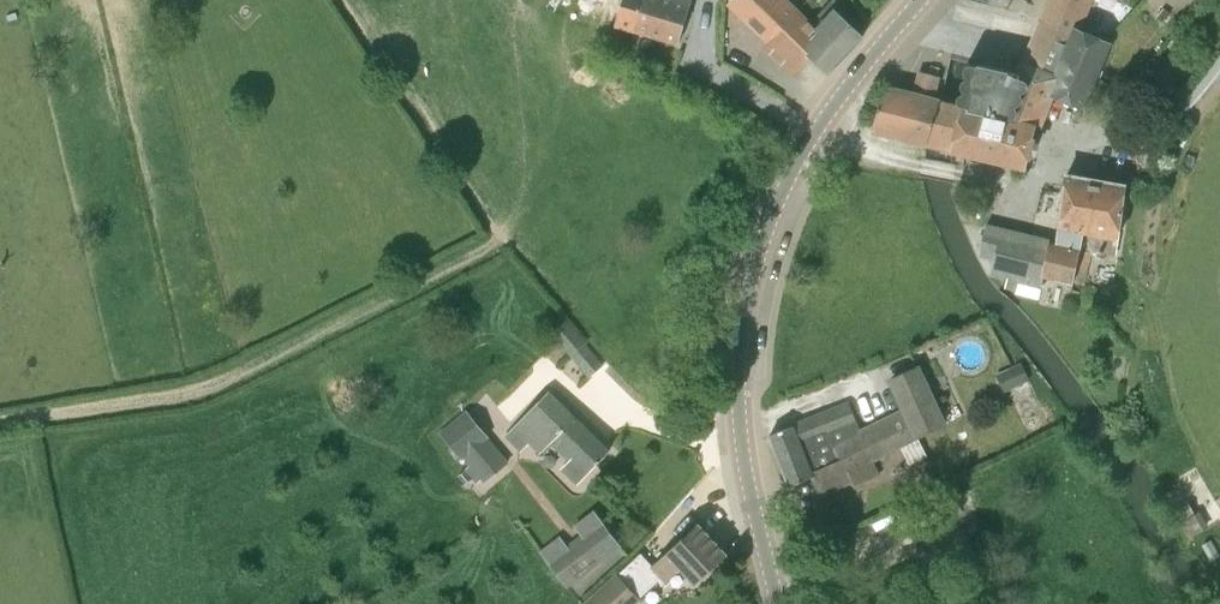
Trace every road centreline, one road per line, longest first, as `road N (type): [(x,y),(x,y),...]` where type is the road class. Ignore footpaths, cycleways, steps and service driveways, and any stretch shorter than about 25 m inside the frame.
road 1 (tertiary): [(778,603),(739,428),(751,288),(776,211),(823,123),(923,0)]

